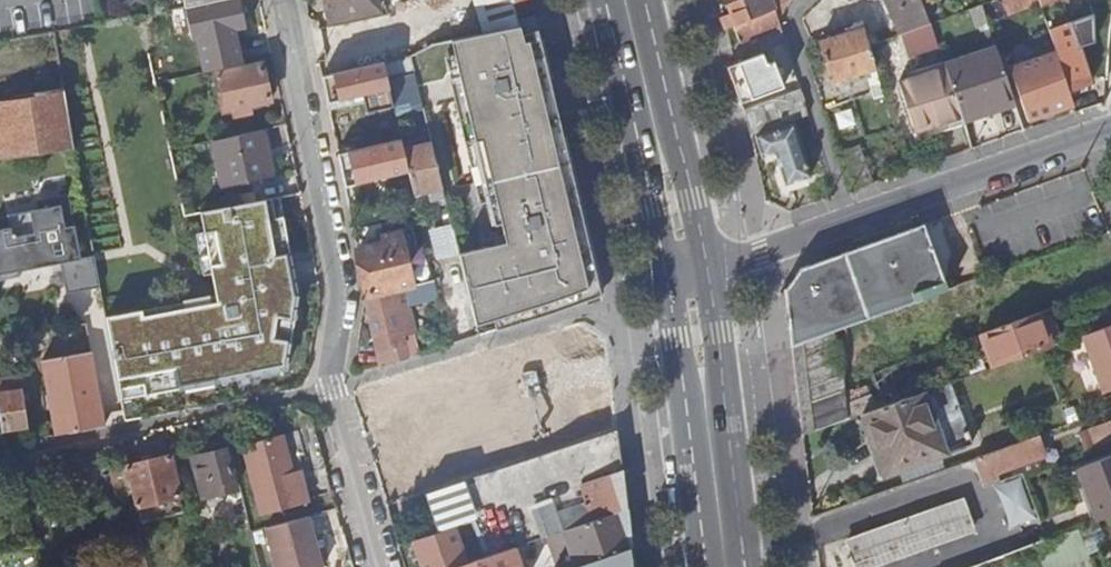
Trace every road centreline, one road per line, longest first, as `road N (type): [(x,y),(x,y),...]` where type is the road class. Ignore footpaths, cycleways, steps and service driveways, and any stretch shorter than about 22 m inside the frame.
road 1 (residential): [(282,0),(348,286),(334,387),(382,566)]
road 2 (residential): [(1110,127),(707,266)]
road 3 (primary): [(745,566),(707,266)]
road 4 (primary): [(668,275),(707,566)]
road 5 (primary): [(604,0),(668,275)]
road 6 (primary): [(707,266),(643,0)]

